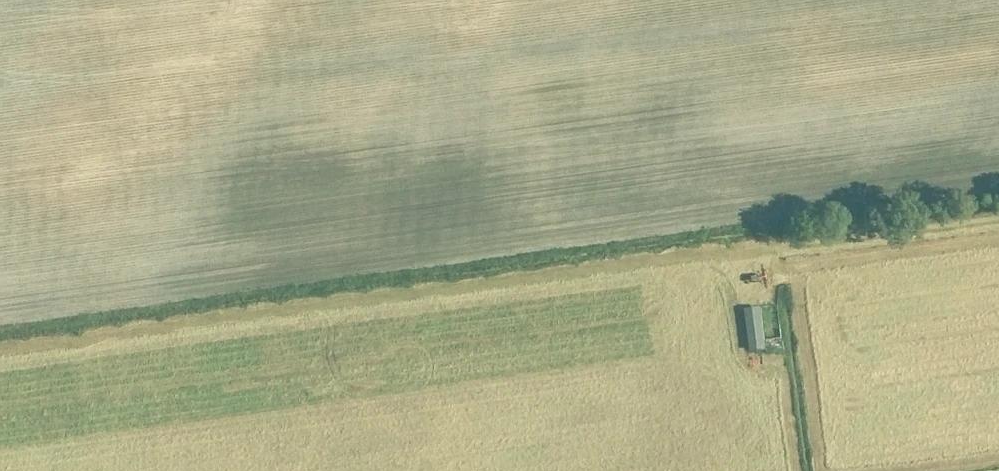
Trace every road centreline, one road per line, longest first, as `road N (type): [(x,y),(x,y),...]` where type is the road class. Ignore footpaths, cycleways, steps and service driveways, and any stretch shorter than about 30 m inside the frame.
road 1 (track): [(998,223),(0,358)]

